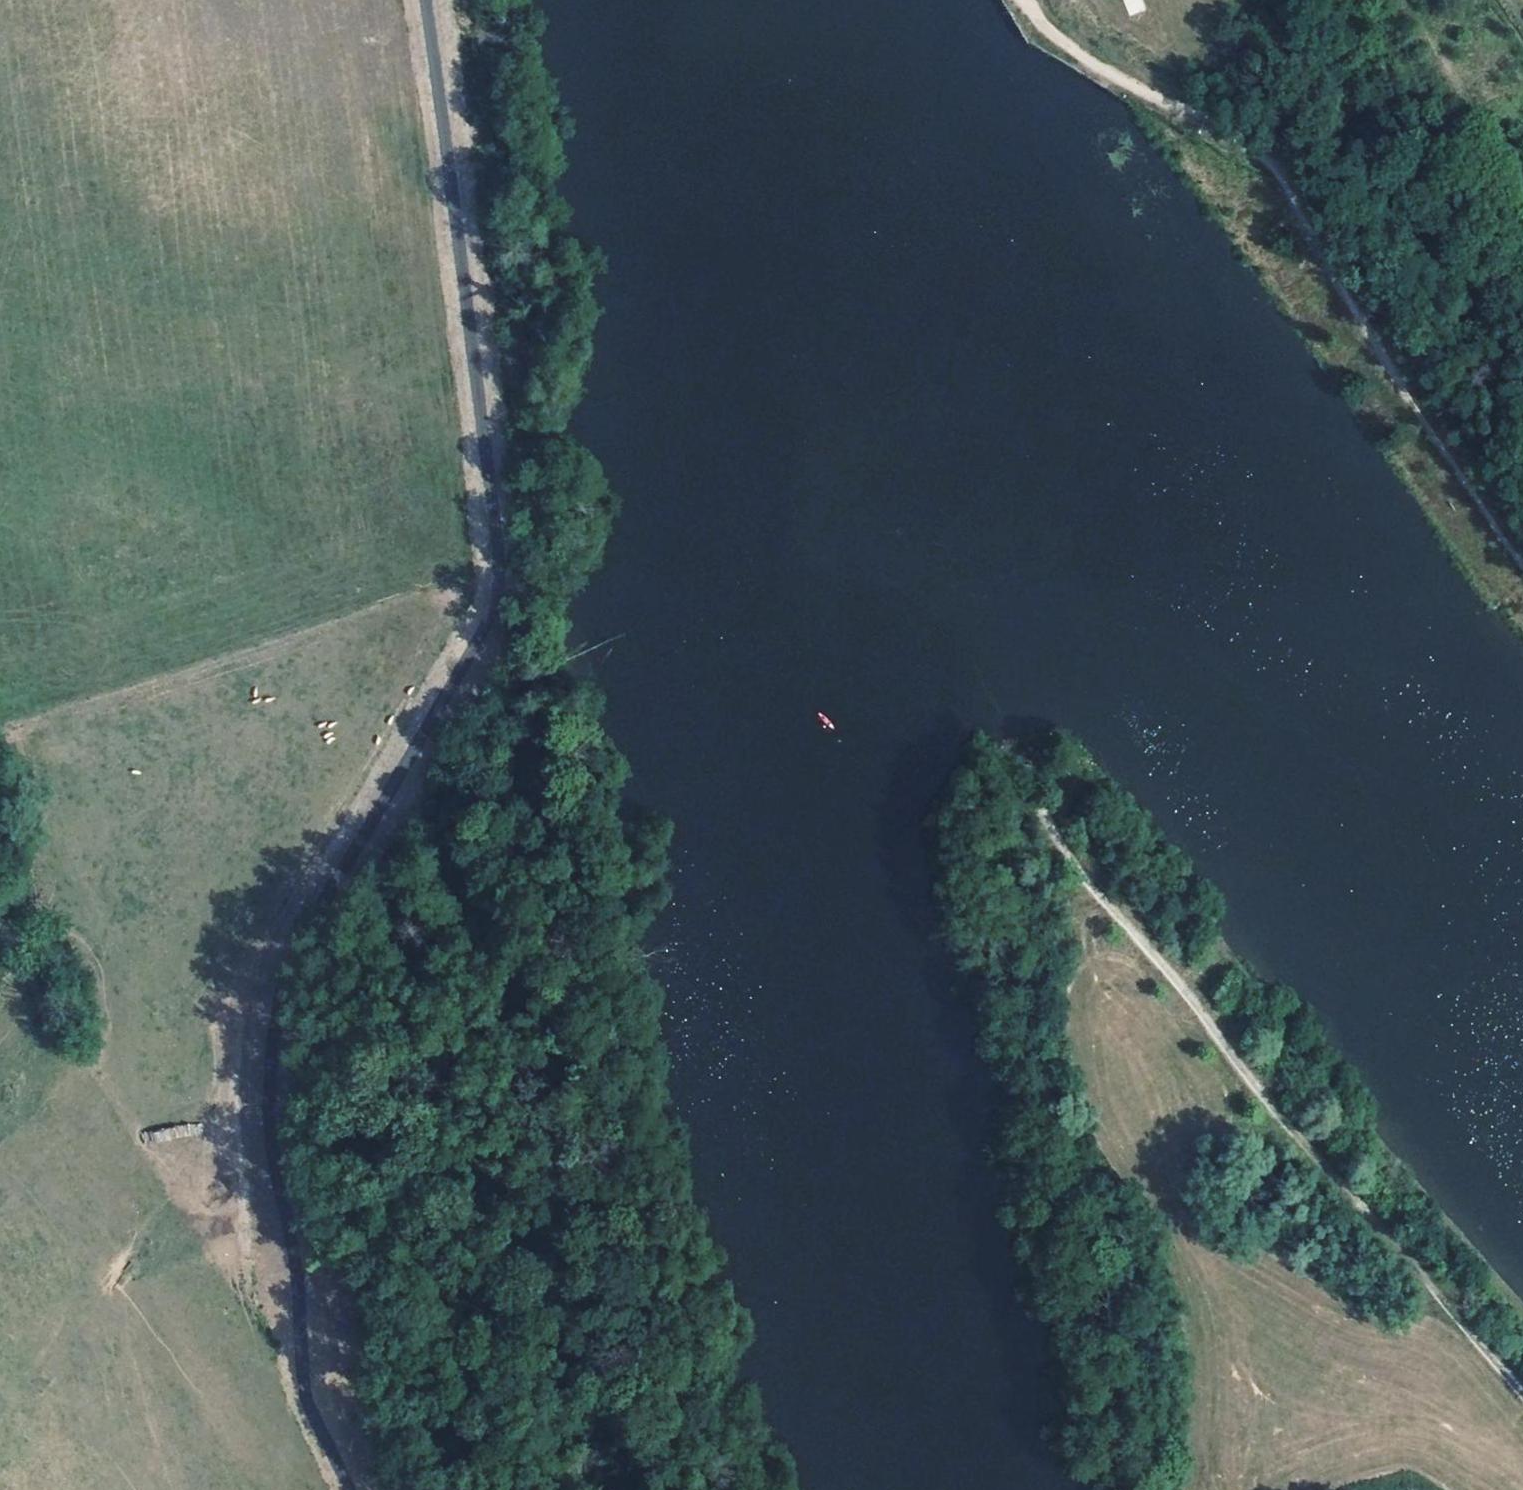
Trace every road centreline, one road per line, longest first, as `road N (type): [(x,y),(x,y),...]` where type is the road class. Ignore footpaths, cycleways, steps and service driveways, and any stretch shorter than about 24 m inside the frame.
road 1 (track): [(1522,558),(1268,160),(1091,67),(1042,26),(1032,0)]
road 2 (track): [(1522,1395),(1373,1227),(1040,813)]

